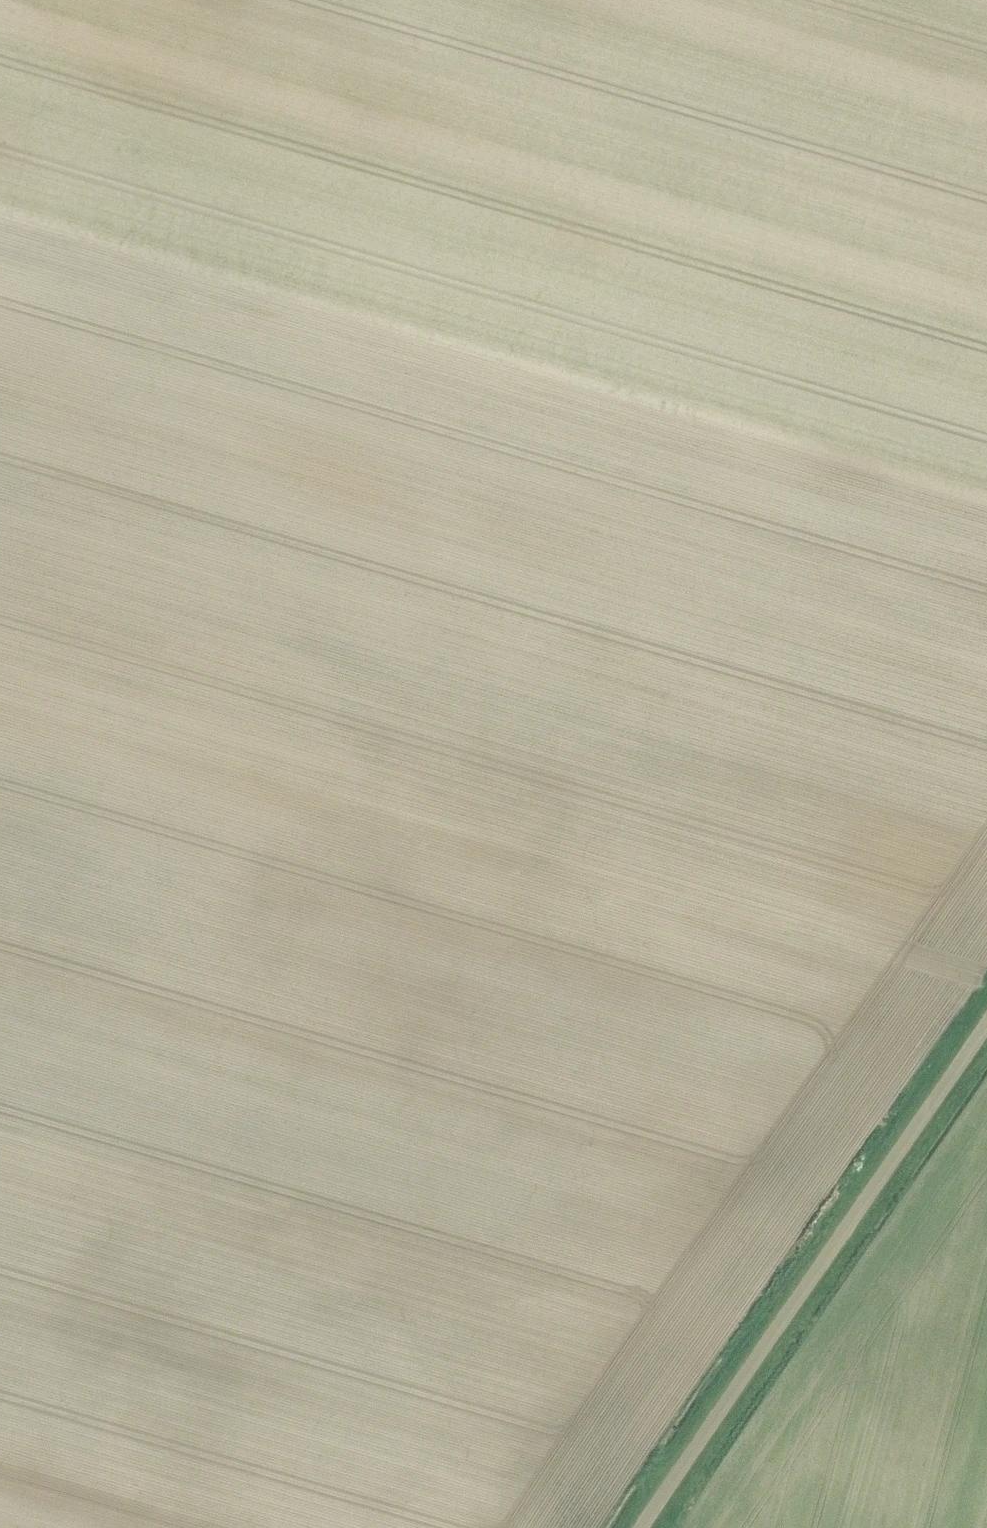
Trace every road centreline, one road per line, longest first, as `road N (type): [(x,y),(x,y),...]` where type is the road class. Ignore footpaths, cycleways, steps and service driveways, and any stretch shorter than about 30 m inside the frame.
road 1 (unclassified): [(642,1527),(986,1028)]

